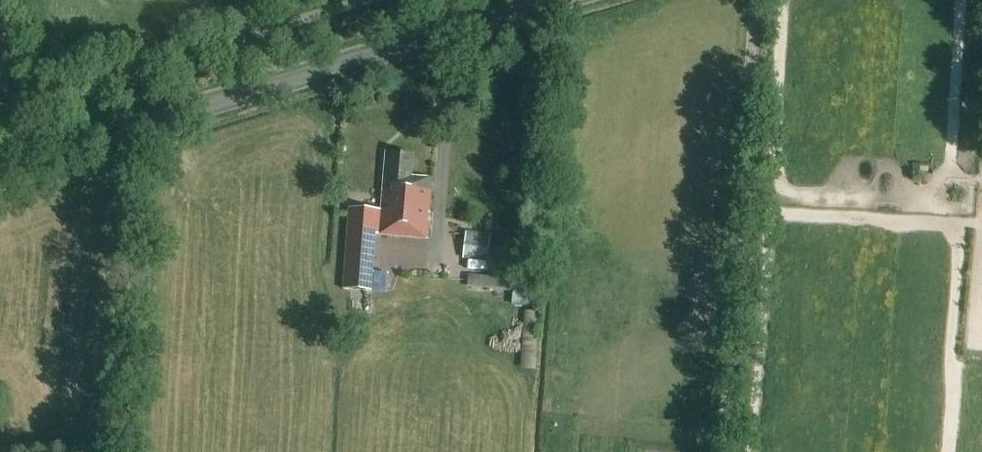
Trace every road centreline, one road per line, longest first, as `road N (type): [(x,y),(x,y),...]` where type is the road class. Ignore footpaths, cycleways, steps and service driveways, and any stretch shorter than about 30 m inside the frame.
road 1 (tertiary): [(0,169),(554,0)]

